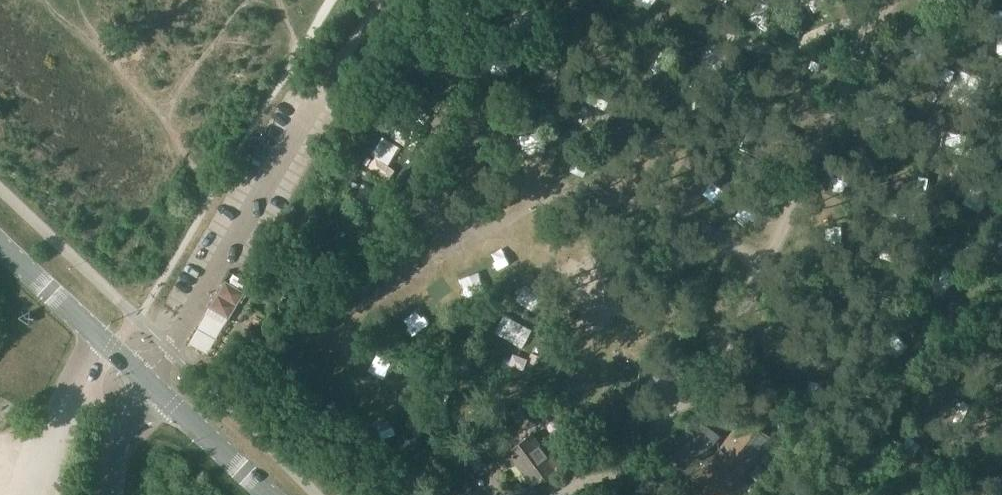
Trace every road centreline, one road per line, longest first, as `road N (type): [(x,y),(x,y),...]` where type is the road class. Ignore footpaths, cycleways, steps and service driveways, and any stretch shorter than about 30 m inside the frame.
road 1 (secondary): [(147,386),(0,244)]
road 2 (secondary): [(271,494),(147,386)]
road 3 (unclassified): [(96,494),(147,386)]

